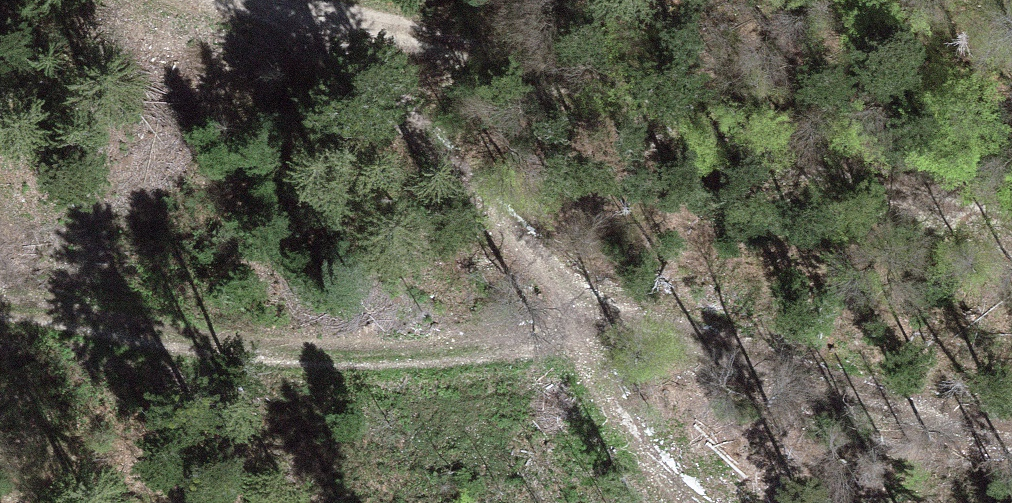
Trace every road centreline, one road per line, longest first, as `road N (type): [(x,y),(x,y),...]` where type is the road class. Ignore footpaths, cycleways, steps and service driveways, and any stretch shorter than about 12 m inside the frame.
road 1 (track): [(199,0),(413,53),(711,159),(1011,199)]
road 2 (track): [(731,502),(597,366),(381,0)]

